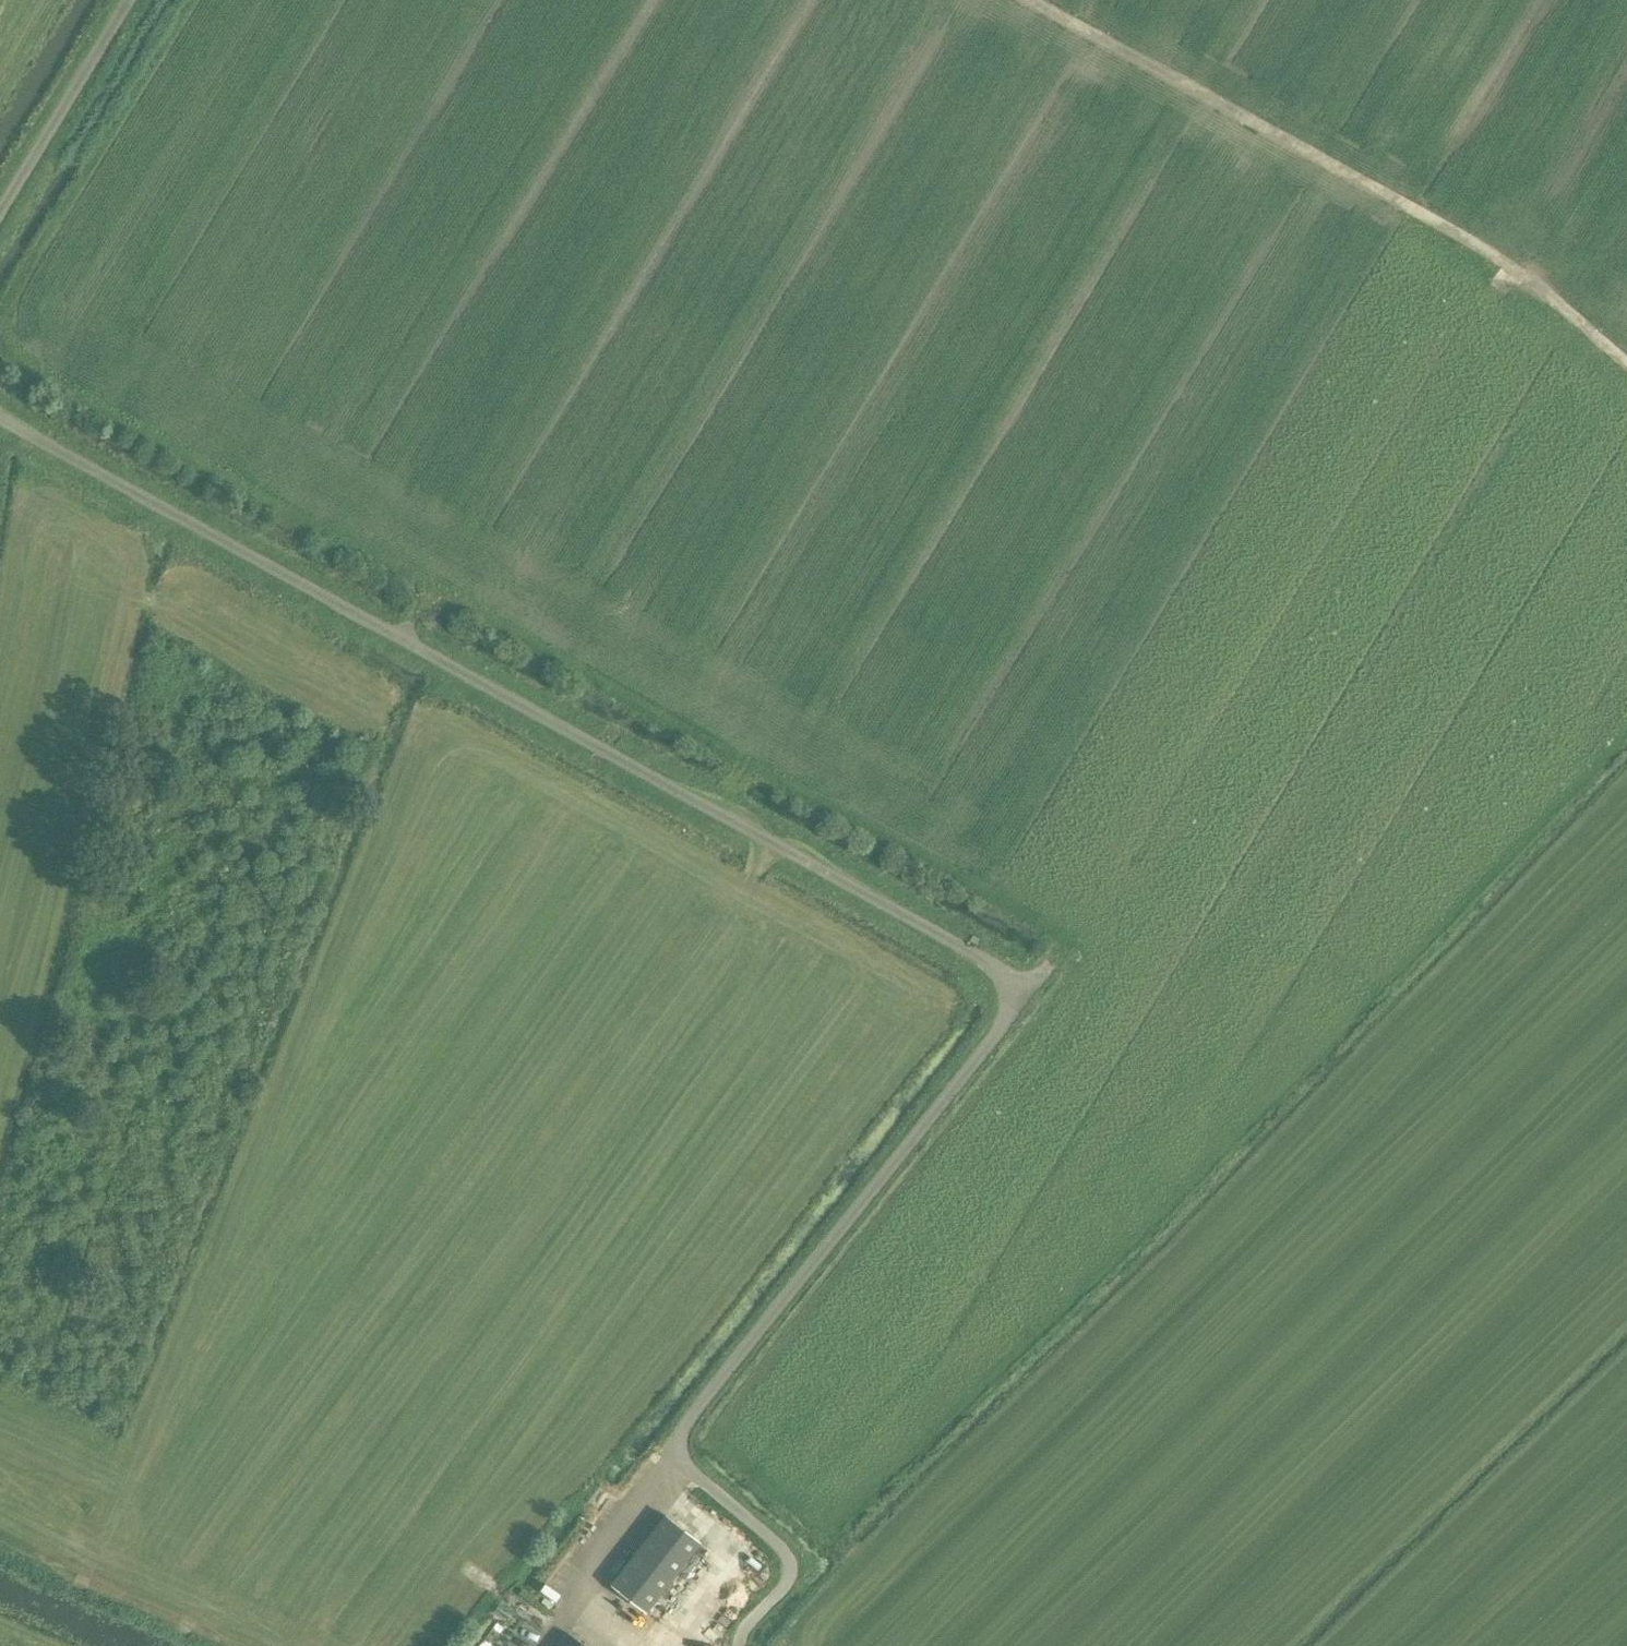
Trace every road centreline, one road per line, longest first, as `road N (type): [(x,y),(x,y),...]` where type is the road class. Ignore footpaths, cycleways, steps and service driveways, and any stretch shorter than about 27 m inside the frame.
road 1 (unclassified): [(740,1645),(745,1628),(789,1580),(789,1557),(689,1467),(683,1428),(1004,1025),(1011,1001),(1004,981),(978,956),(0,417)]
road 2 (track): [(1029,0),(1482,251),(1626,365)]
road 3 (unclassified): [(0,212),(129,0)]

